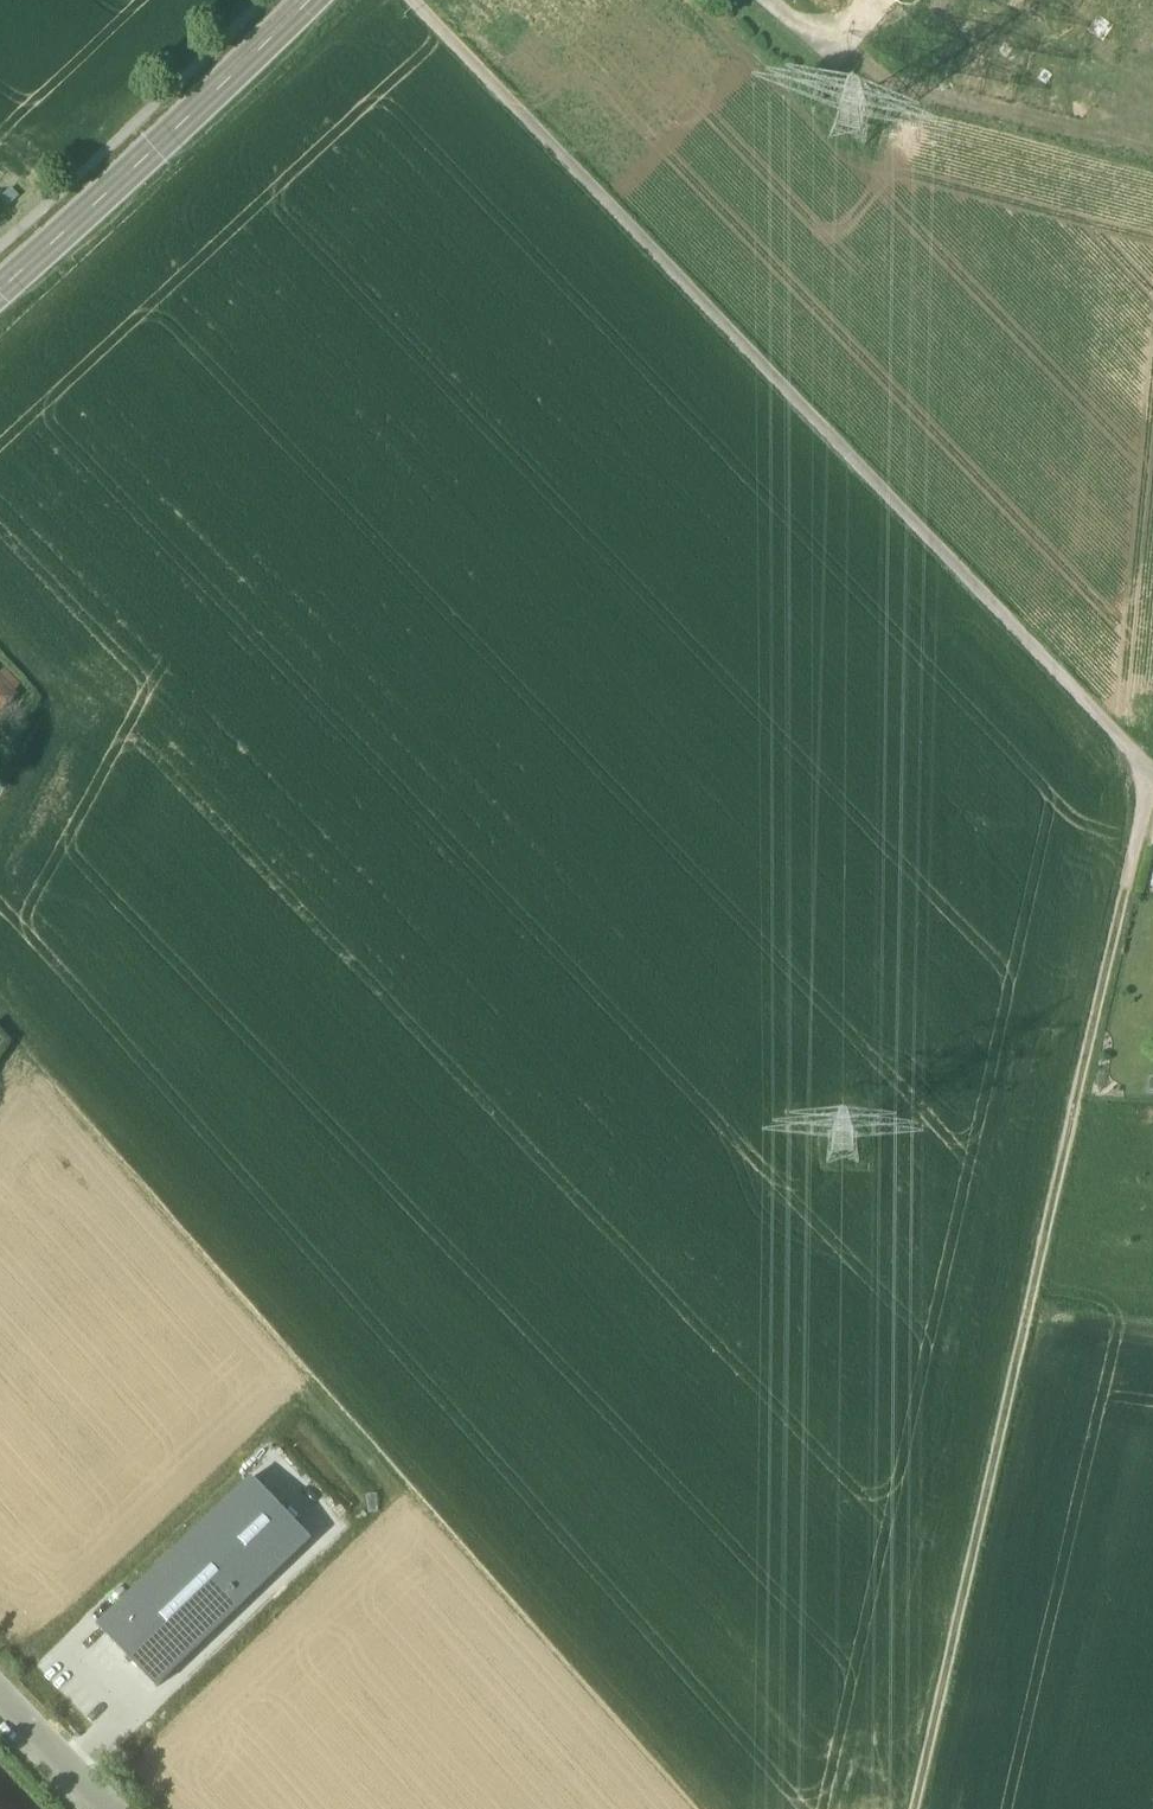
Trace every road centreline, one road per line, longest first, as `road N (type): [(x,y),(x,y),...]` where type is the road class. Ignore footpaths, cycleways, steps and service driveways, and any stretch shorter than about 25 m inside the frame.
road 1 (track): [(1152,774),(408,0)]
road 2 (track): [(913,1808),(1151,773)]
road 3 (secondary): [(0,292),(311,0)]
road 4 (residential): [(103,1808),(0,1696)]

